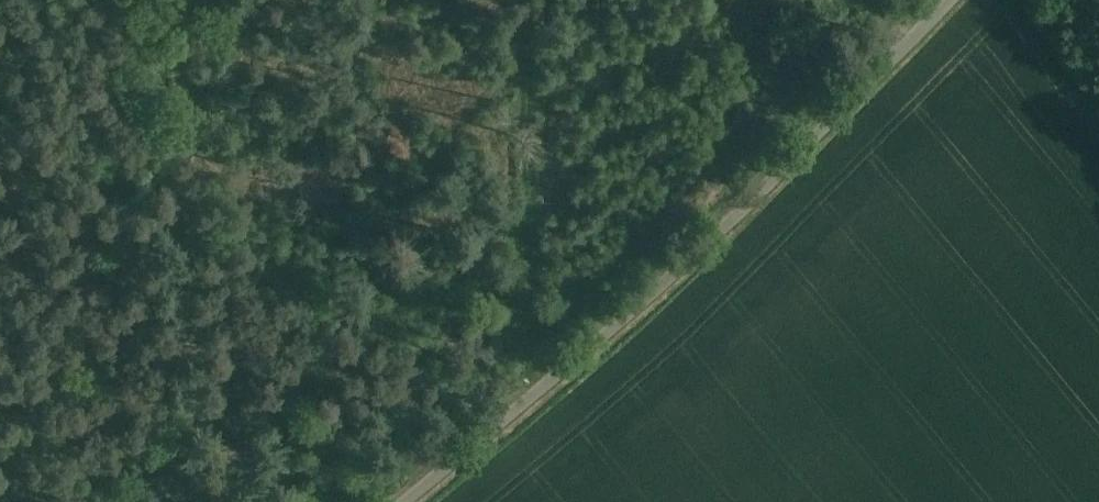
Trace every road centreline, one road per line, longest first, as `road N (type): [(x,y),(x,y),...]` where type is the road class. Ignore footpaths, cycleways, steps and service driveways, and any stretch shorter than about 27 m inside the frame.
road 1 (unclassified): [(949,0),(673,275),(403,501)]
road 2 (track): [(546,383),(533,357),(527,0)]
road 3 (track): [(1098,130),(1007,0)]

